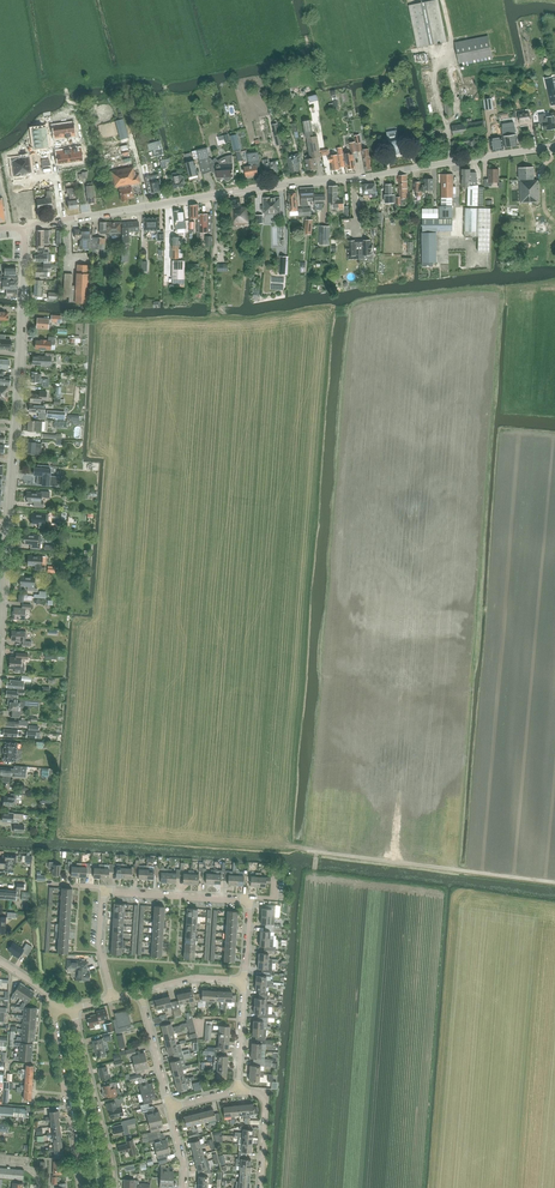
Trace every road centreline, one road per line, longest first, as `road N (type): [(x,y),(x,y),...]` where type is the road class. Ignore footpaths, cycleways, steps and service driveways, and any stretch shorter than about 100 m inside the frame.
road 1 (tertiary): [(64,219),(554,147)]
road 2 (tertiary): [(0,644),(24,230)]
road 3 (residential): [(81,1187),(53,1005)]
road 4 (residential): [(113,1187),(72,1008)]
road 5 (residential): [(104,892),(247,902)]
road 6 (residential): [(170,1108),(141,992)]

